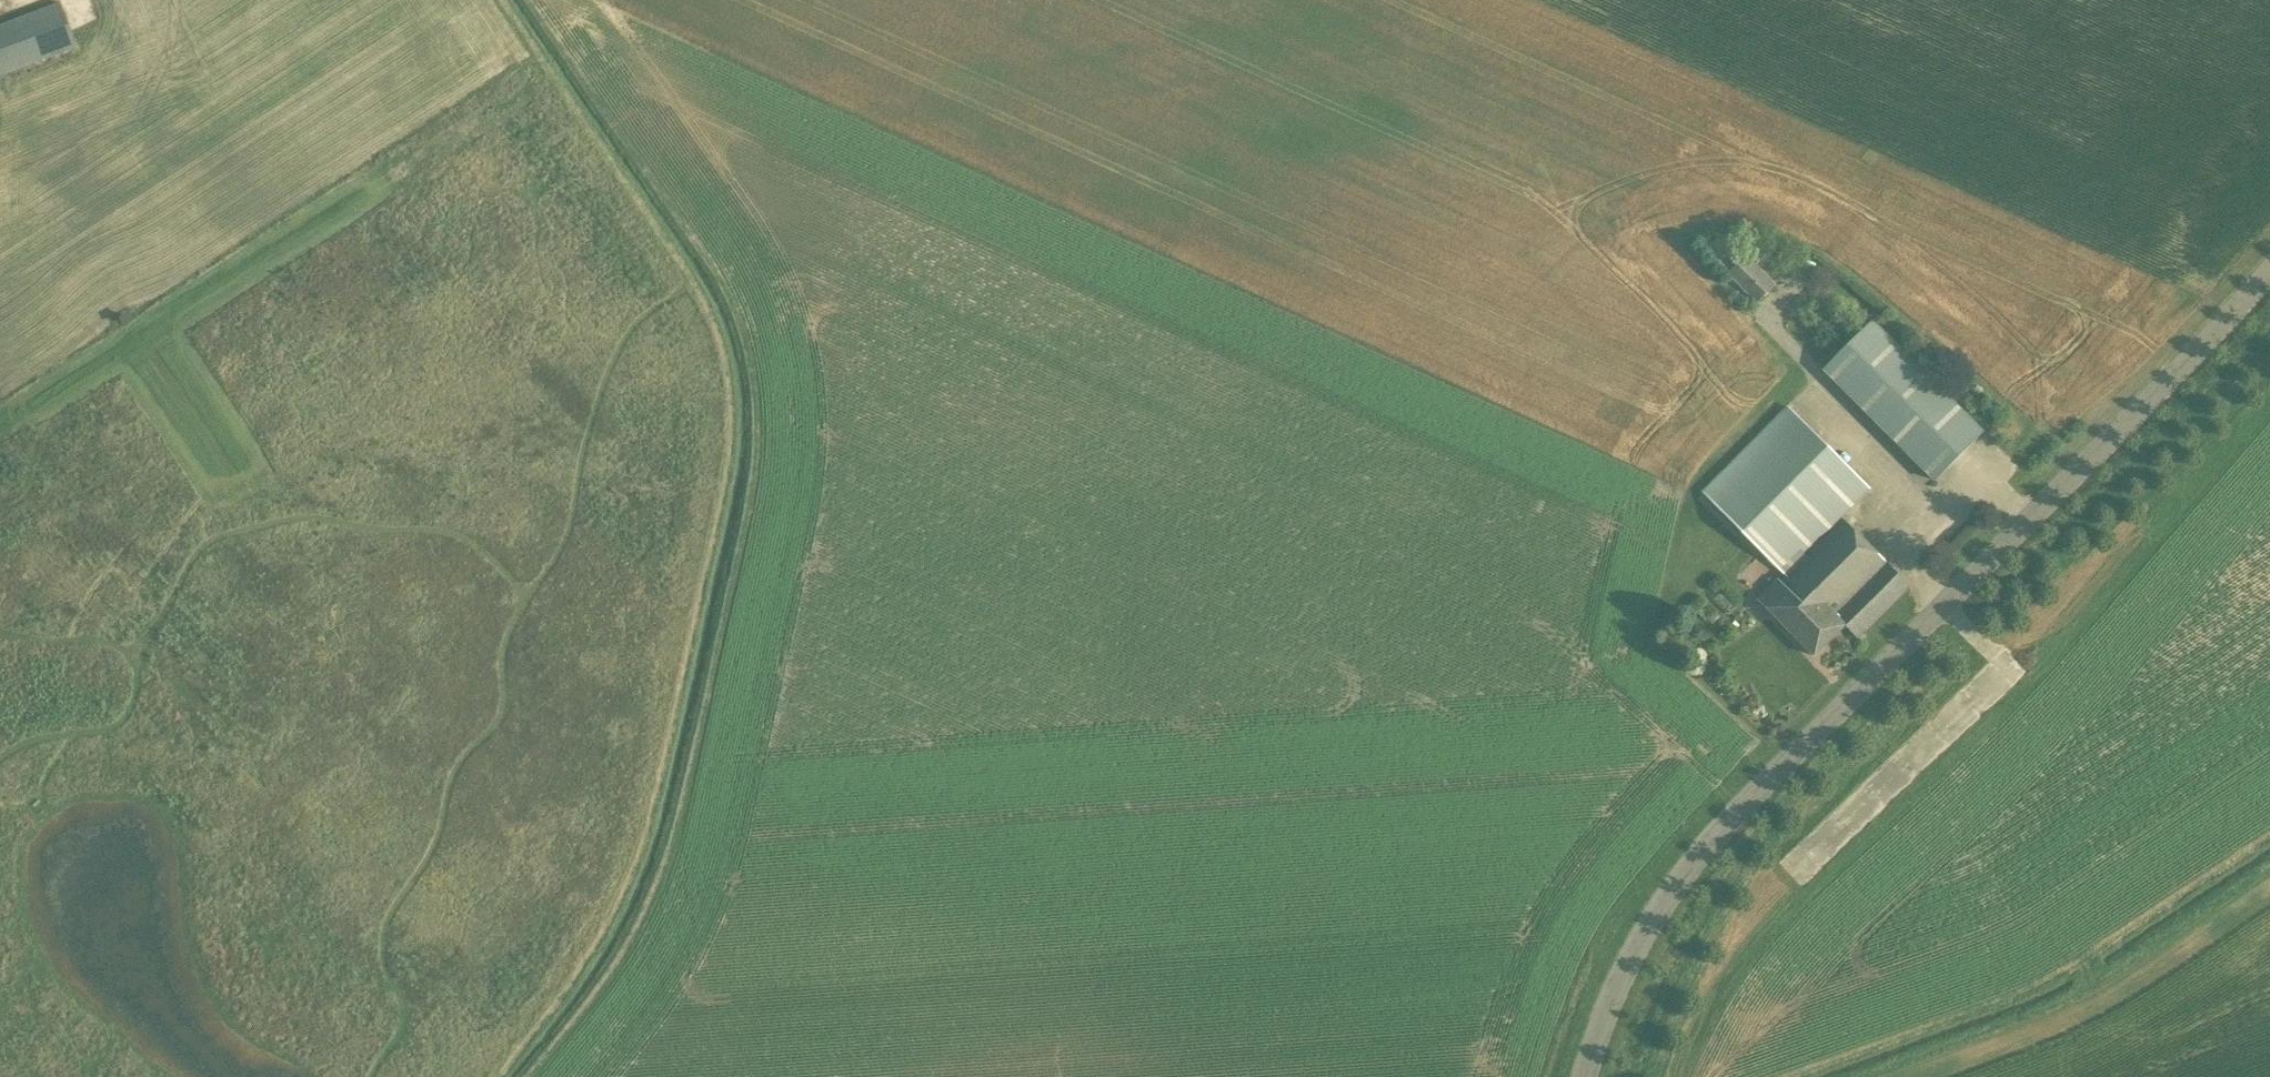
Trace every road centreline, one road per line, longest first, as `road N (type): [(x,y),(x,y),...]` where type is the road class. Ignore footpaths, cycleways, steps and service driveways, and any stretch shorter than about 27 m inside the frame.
road 1 (tertiary): [(1583,1076),(1593,1037),(1674,876),(2269,266)]

